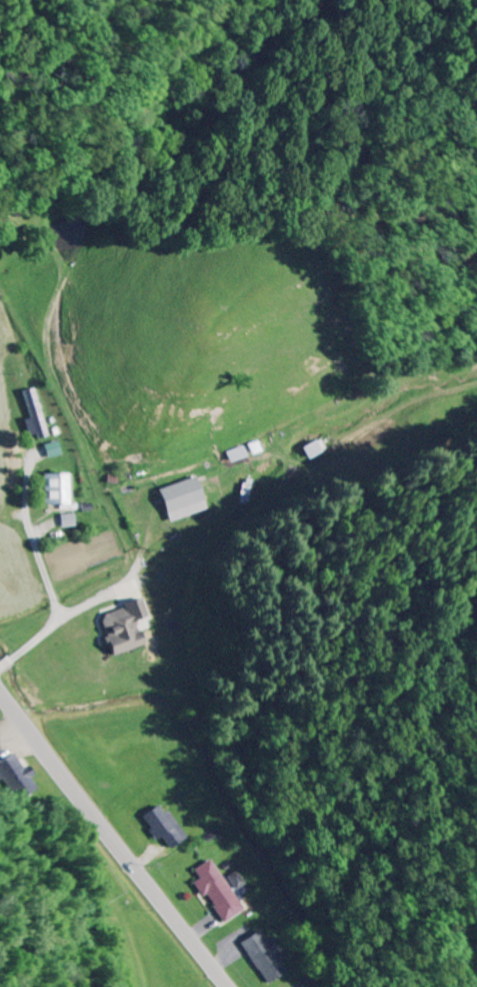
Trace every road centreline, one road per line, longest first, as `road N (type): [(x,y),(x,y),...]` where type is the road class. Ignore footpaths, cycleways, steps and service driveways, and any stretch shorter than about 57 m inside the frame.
road 1 (secondary): [(229,986),(0,692)]
road 2 (residential): [(0,663),(44,624),(19,502),(22,473),(46,455)]

